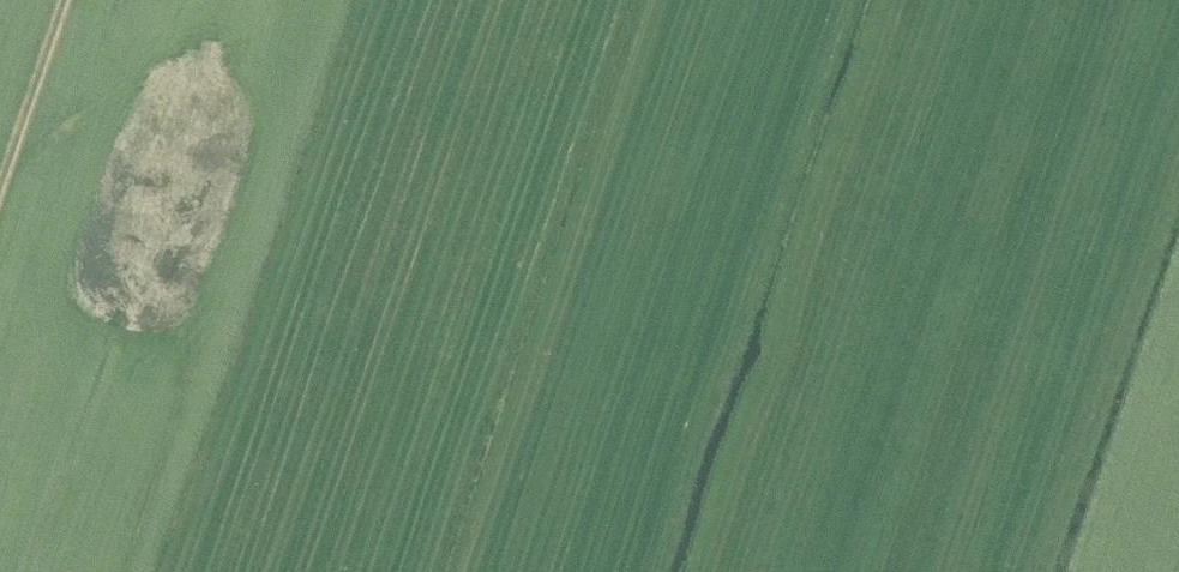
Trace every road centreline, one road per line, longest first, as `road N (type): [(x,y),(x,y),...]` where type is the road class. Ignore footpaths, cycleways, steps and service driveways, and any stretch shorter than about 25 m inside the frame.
road 1 (track): [(407,571),(604,0)]
road 2 (track): [(1034,571),(1178,151)]

